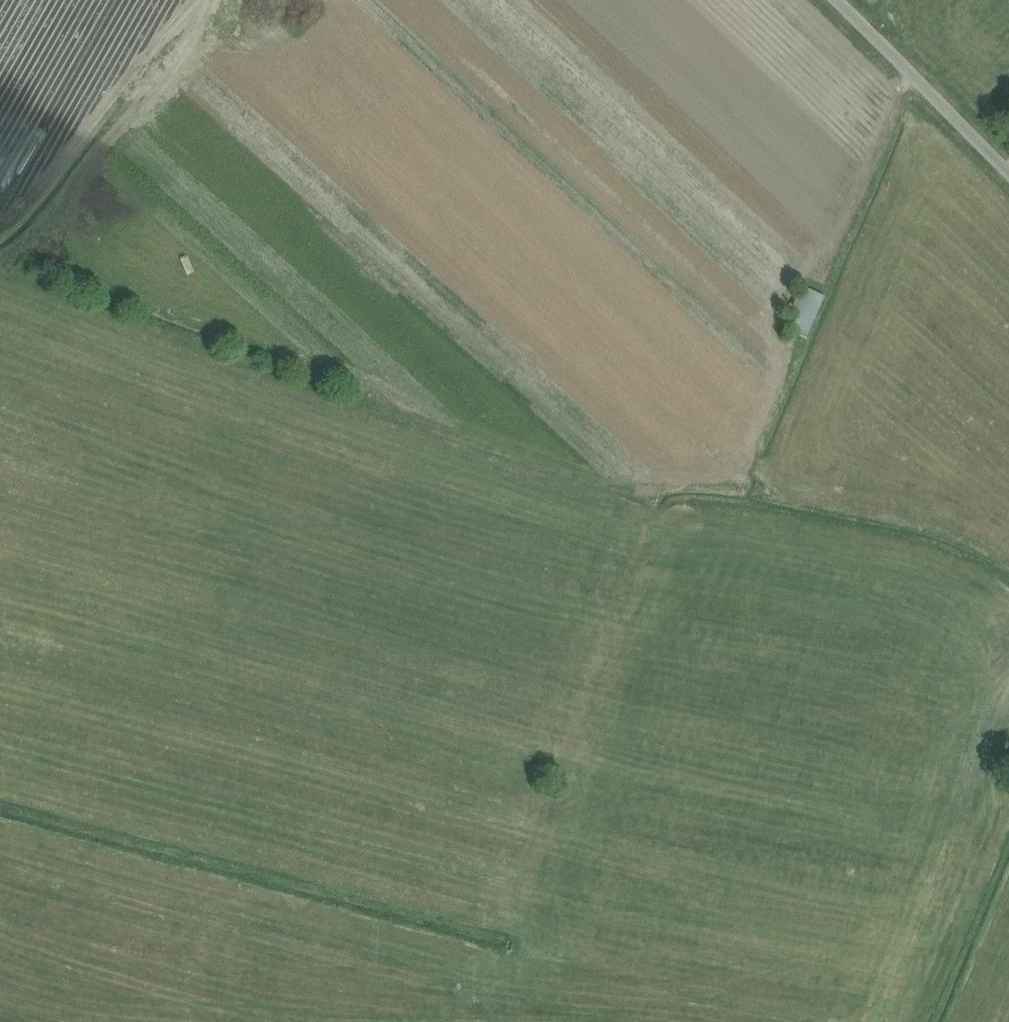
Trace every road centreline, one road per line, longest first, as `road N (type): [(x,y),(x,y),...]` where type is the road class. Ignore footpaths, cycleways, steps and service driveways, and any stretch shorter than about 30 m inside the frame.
road 1 (unclassified): [(1008,176),(827,0)]

